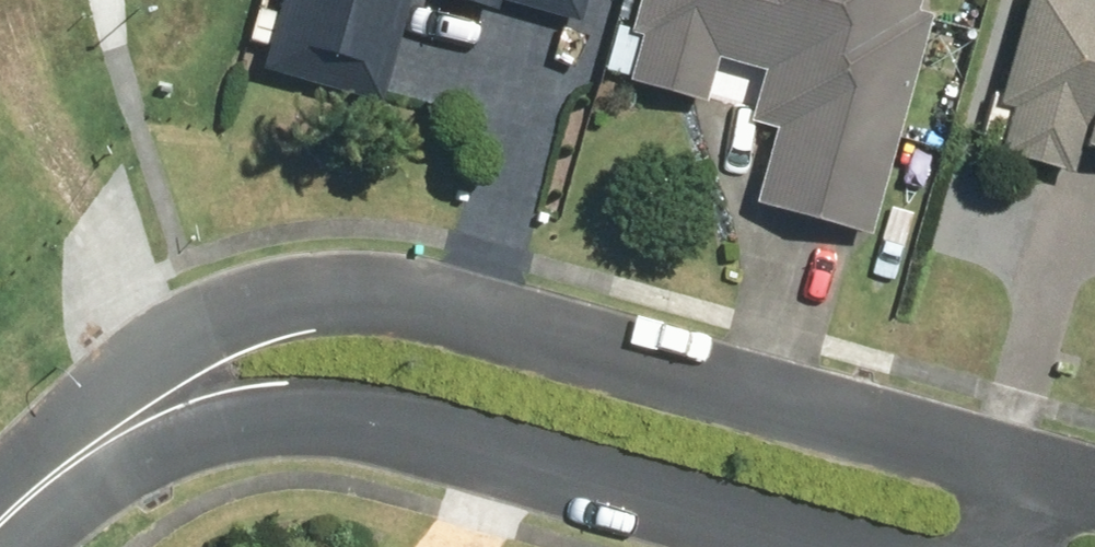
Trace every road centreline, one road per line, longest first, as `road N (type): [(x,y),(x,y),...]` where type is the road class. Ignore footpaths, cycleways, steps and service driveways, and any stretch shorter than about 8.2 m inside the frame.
road 1 (residential): [(86,457),(234,336),(293,311),(354,301),(429,305),(518,325),(1026,464)]
road 2 (residential): [(799,546),(370,424),(244,415),(177,426),(86,457)]

